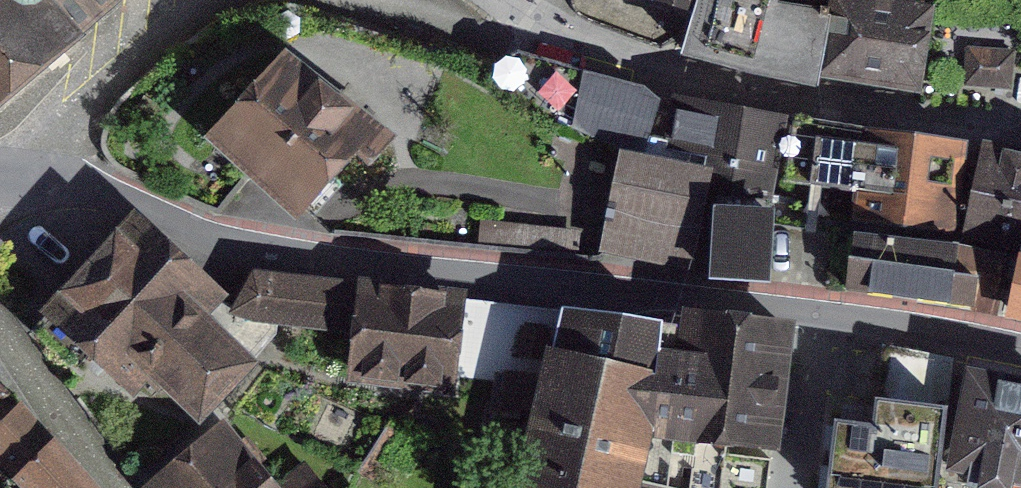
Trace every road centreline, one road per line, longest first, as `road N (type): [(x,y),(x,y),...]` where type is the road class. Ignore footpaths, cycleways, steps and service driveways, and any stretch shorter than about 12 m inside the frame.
road 1 (residential): [(1020,351),(920,330),(254,244),(45,179)]
road 2 (residential): [(1020,125),(632,56),(536,8)]
road 3 (residential): [(45,179),(59,130),(199,8),(224,0)]
road 4 (residential): [(358,0),(487,42),(507,41),(536,8)]
road 5 (residential): [(123,487),(0,337)]

